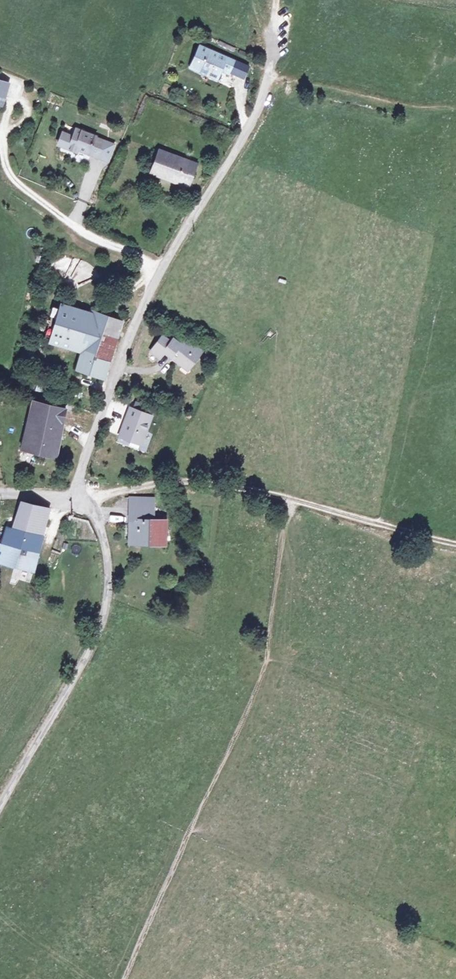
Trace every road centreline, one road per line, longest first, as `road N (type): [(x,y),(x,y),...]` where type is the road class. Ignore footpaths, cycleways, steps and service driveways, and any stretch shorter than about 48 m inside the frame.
road 1 (track): [(123,978),(267,655),(283,498)]
road 2 (unclassified): [(87,500),(79,476),(147,299),(253,122),(268,77)]
road 3 (track): [(455,543),(214,486),(174,483),(87,500)]
road 4 (unclassified): [(0,809),(51,730),(112,607),(87,500)]

